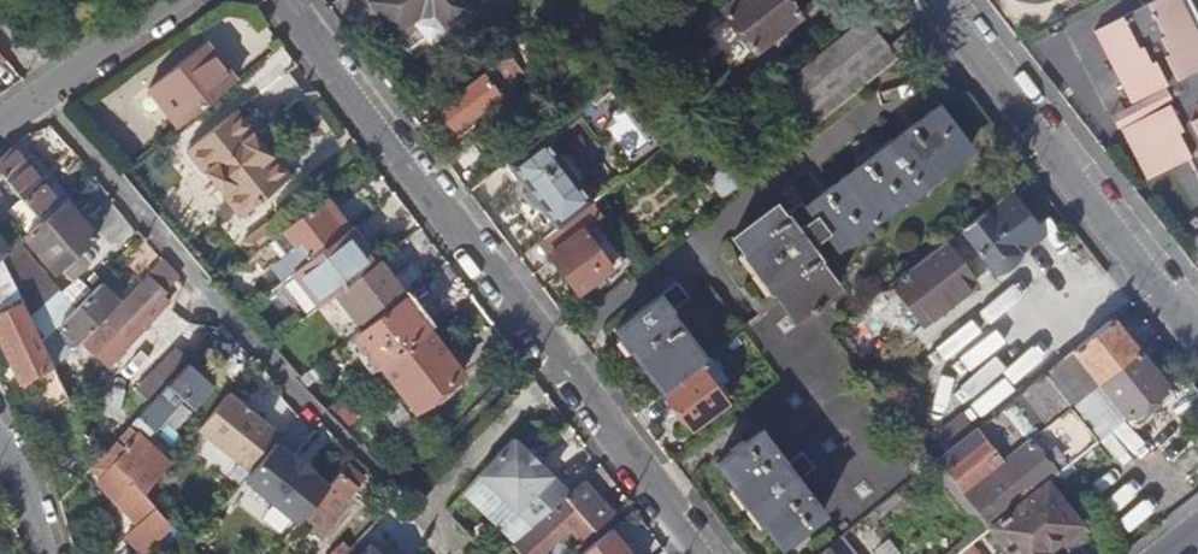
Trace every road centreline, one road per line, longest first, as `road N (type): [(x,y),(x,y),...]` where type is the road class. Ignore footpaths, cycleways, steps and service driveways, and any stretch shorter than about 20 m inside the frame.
road 1 (residential): [(292,0),(709,553)]
road 2 (residential): [(935,0),(1197,337)]
road 3 (residential): [(193,0),(0,123)]
road 4 (residential): [(0,434),(26,479),(48,553)]

